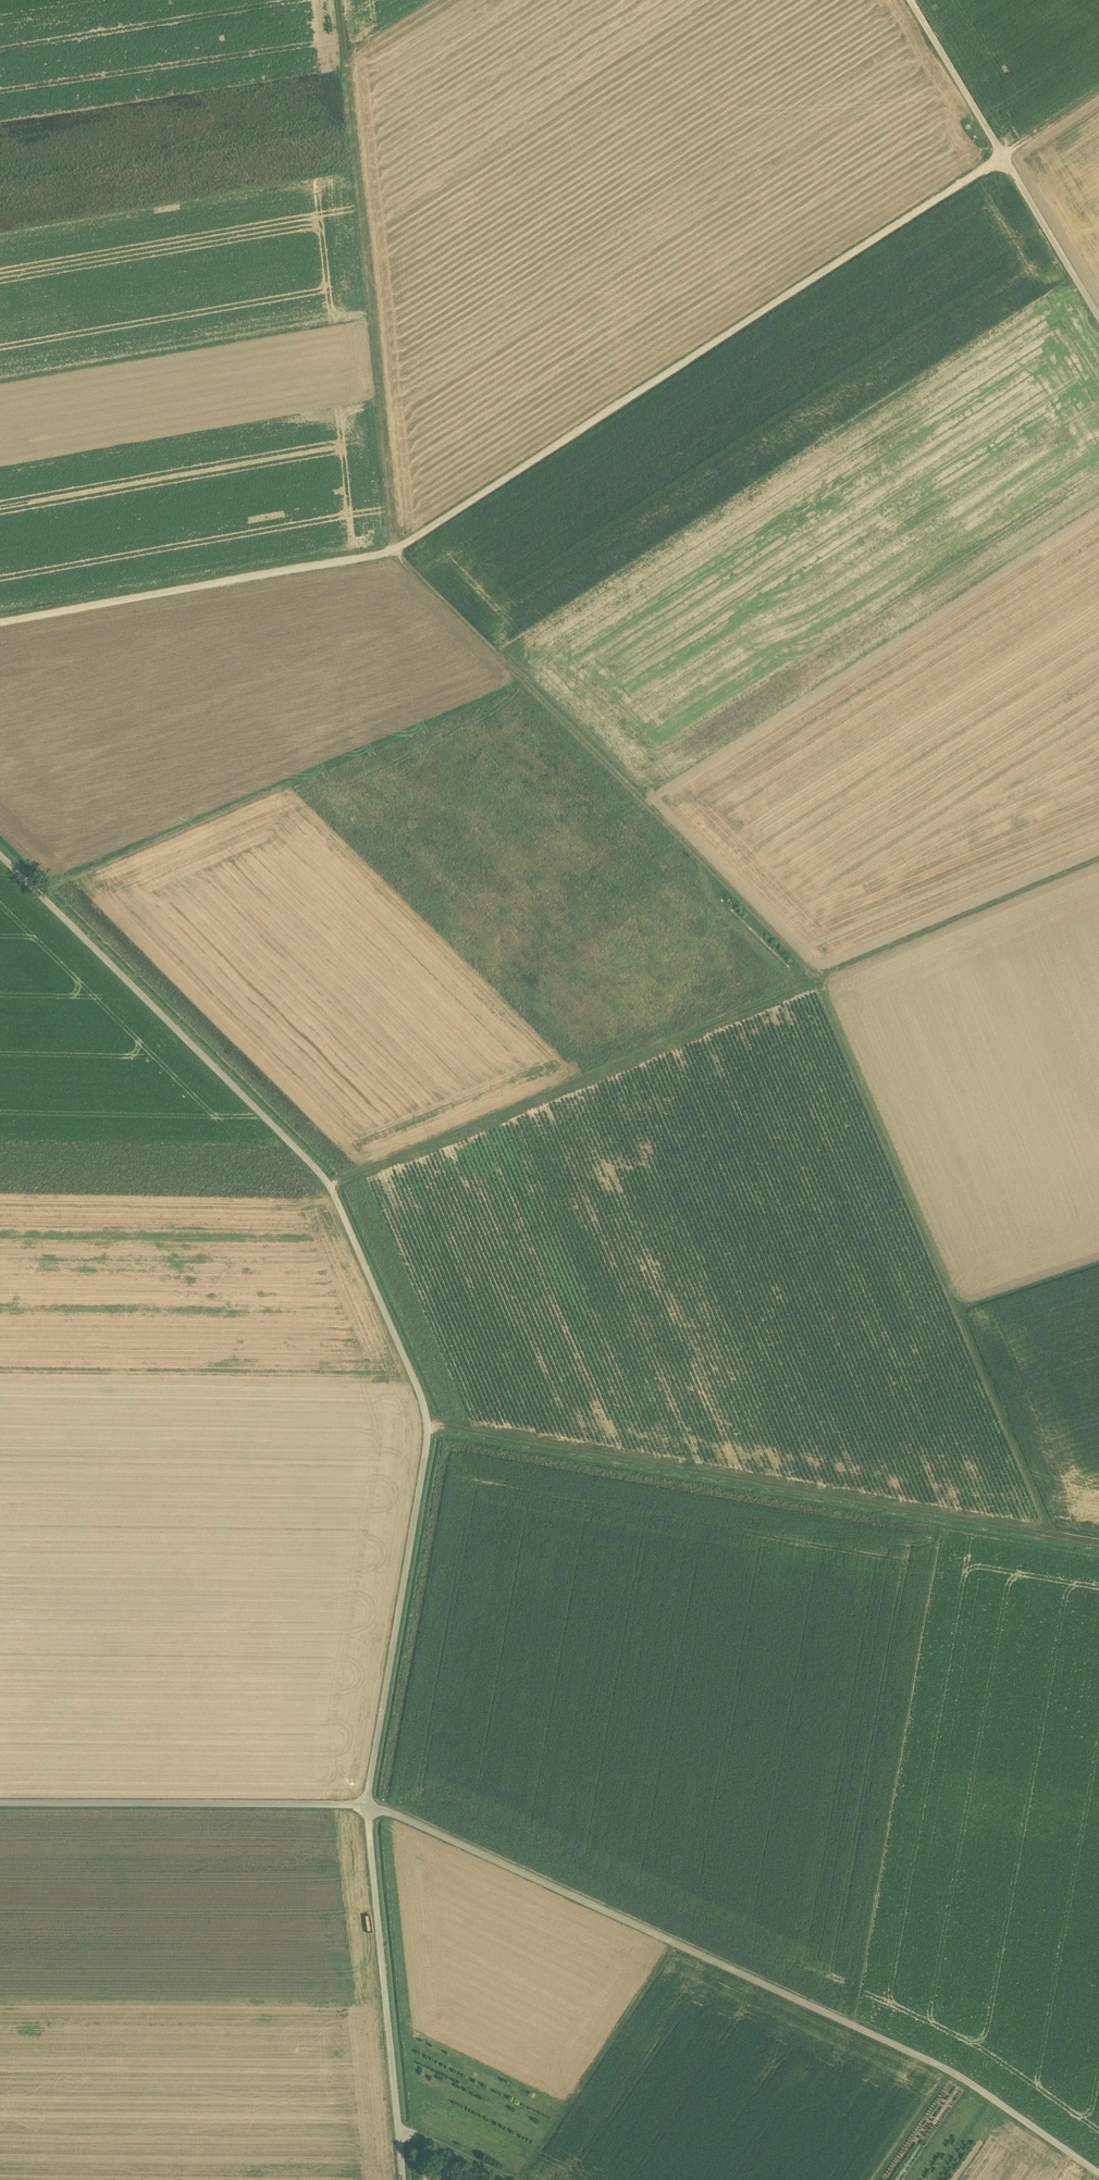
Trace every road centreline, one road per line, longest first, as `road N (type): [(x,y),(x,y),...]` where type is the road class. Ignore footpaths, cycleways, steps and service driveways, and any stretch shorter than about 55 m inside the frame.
road 1 (track): [(0,622),(396,550),(1003,156)]
road 2 (track): [(25,883),(332,1187),(418,1386),(429,1425),(367,1806)]
road 3 (track): [(367,1806),(945,2070),(1098,2176)]
road 4 (track): [(337,0),(396,550),(530,688)]
road 5 (track): [(429,1425),(1098,1544)]
road 6 (track): [(1053,1535),(826,984)]
road 7 (track): [(25,883),(63,877),(530,688)]
road 8 (track): [(332,1187),(826,984)]
road 9 (track): [(530,688),(826,984)]
road 10 (track): [(367,1806),(402,2179)]
road 11 (track): [(0,1803),(367,1806)]
road 12 (track): [(826,984),(1098,869)]
road 13 (track): [(1003,156),(1098,316)]
road 14 (track): [(910,0),(1003,156)]
road 15 (track): [(967,1315),(1098,1272)]
road 16 (track): [(512,2179),(425,2139),(399,2137)]

